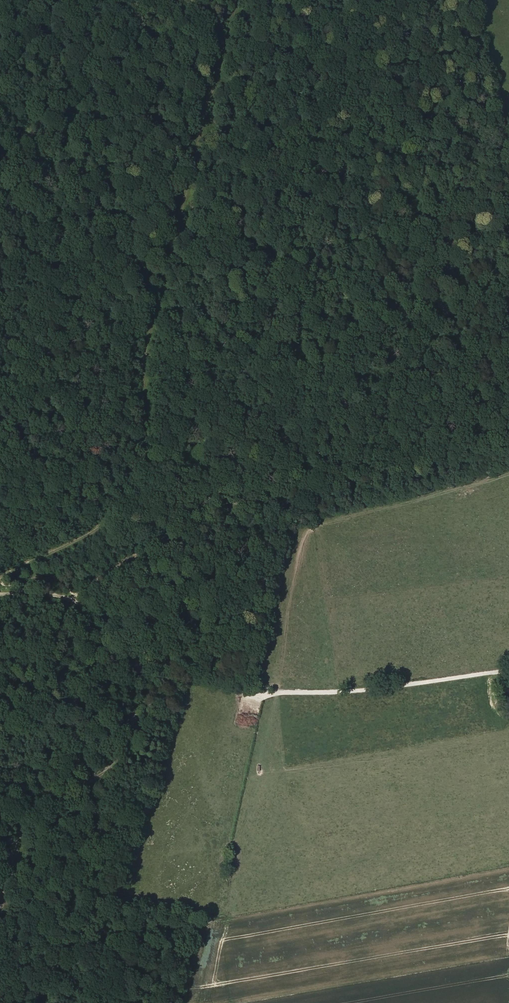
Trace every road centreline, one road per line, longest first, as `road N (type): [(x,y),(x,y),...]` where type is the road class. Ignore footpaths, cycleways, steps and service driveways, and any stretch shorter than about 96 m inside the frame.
road 1 (track): [(0,577),(103,524),(146,462),(144,362),(236,0)]
road 2 (track): [(508,129),(472,129),(189,190)]
road 3 (track): [(508,671),(256,697)]

